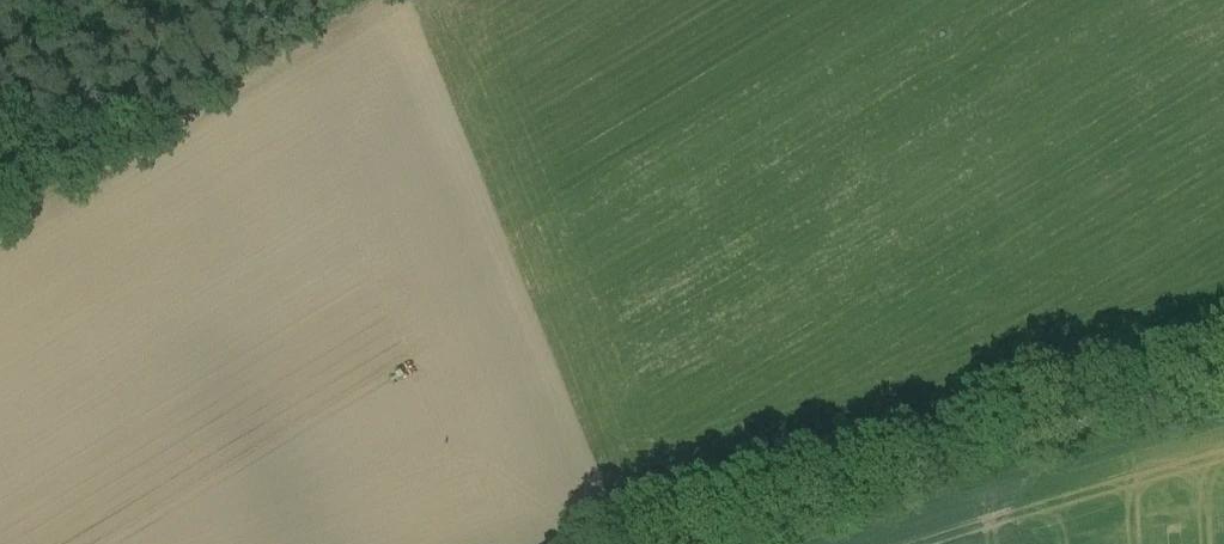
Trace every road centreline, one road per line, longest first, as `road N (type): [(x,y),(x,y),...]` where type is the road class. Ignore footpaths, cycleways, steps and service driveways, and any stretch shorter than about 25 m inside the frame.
road 1 (track): [(689,543),(1223,379)]

